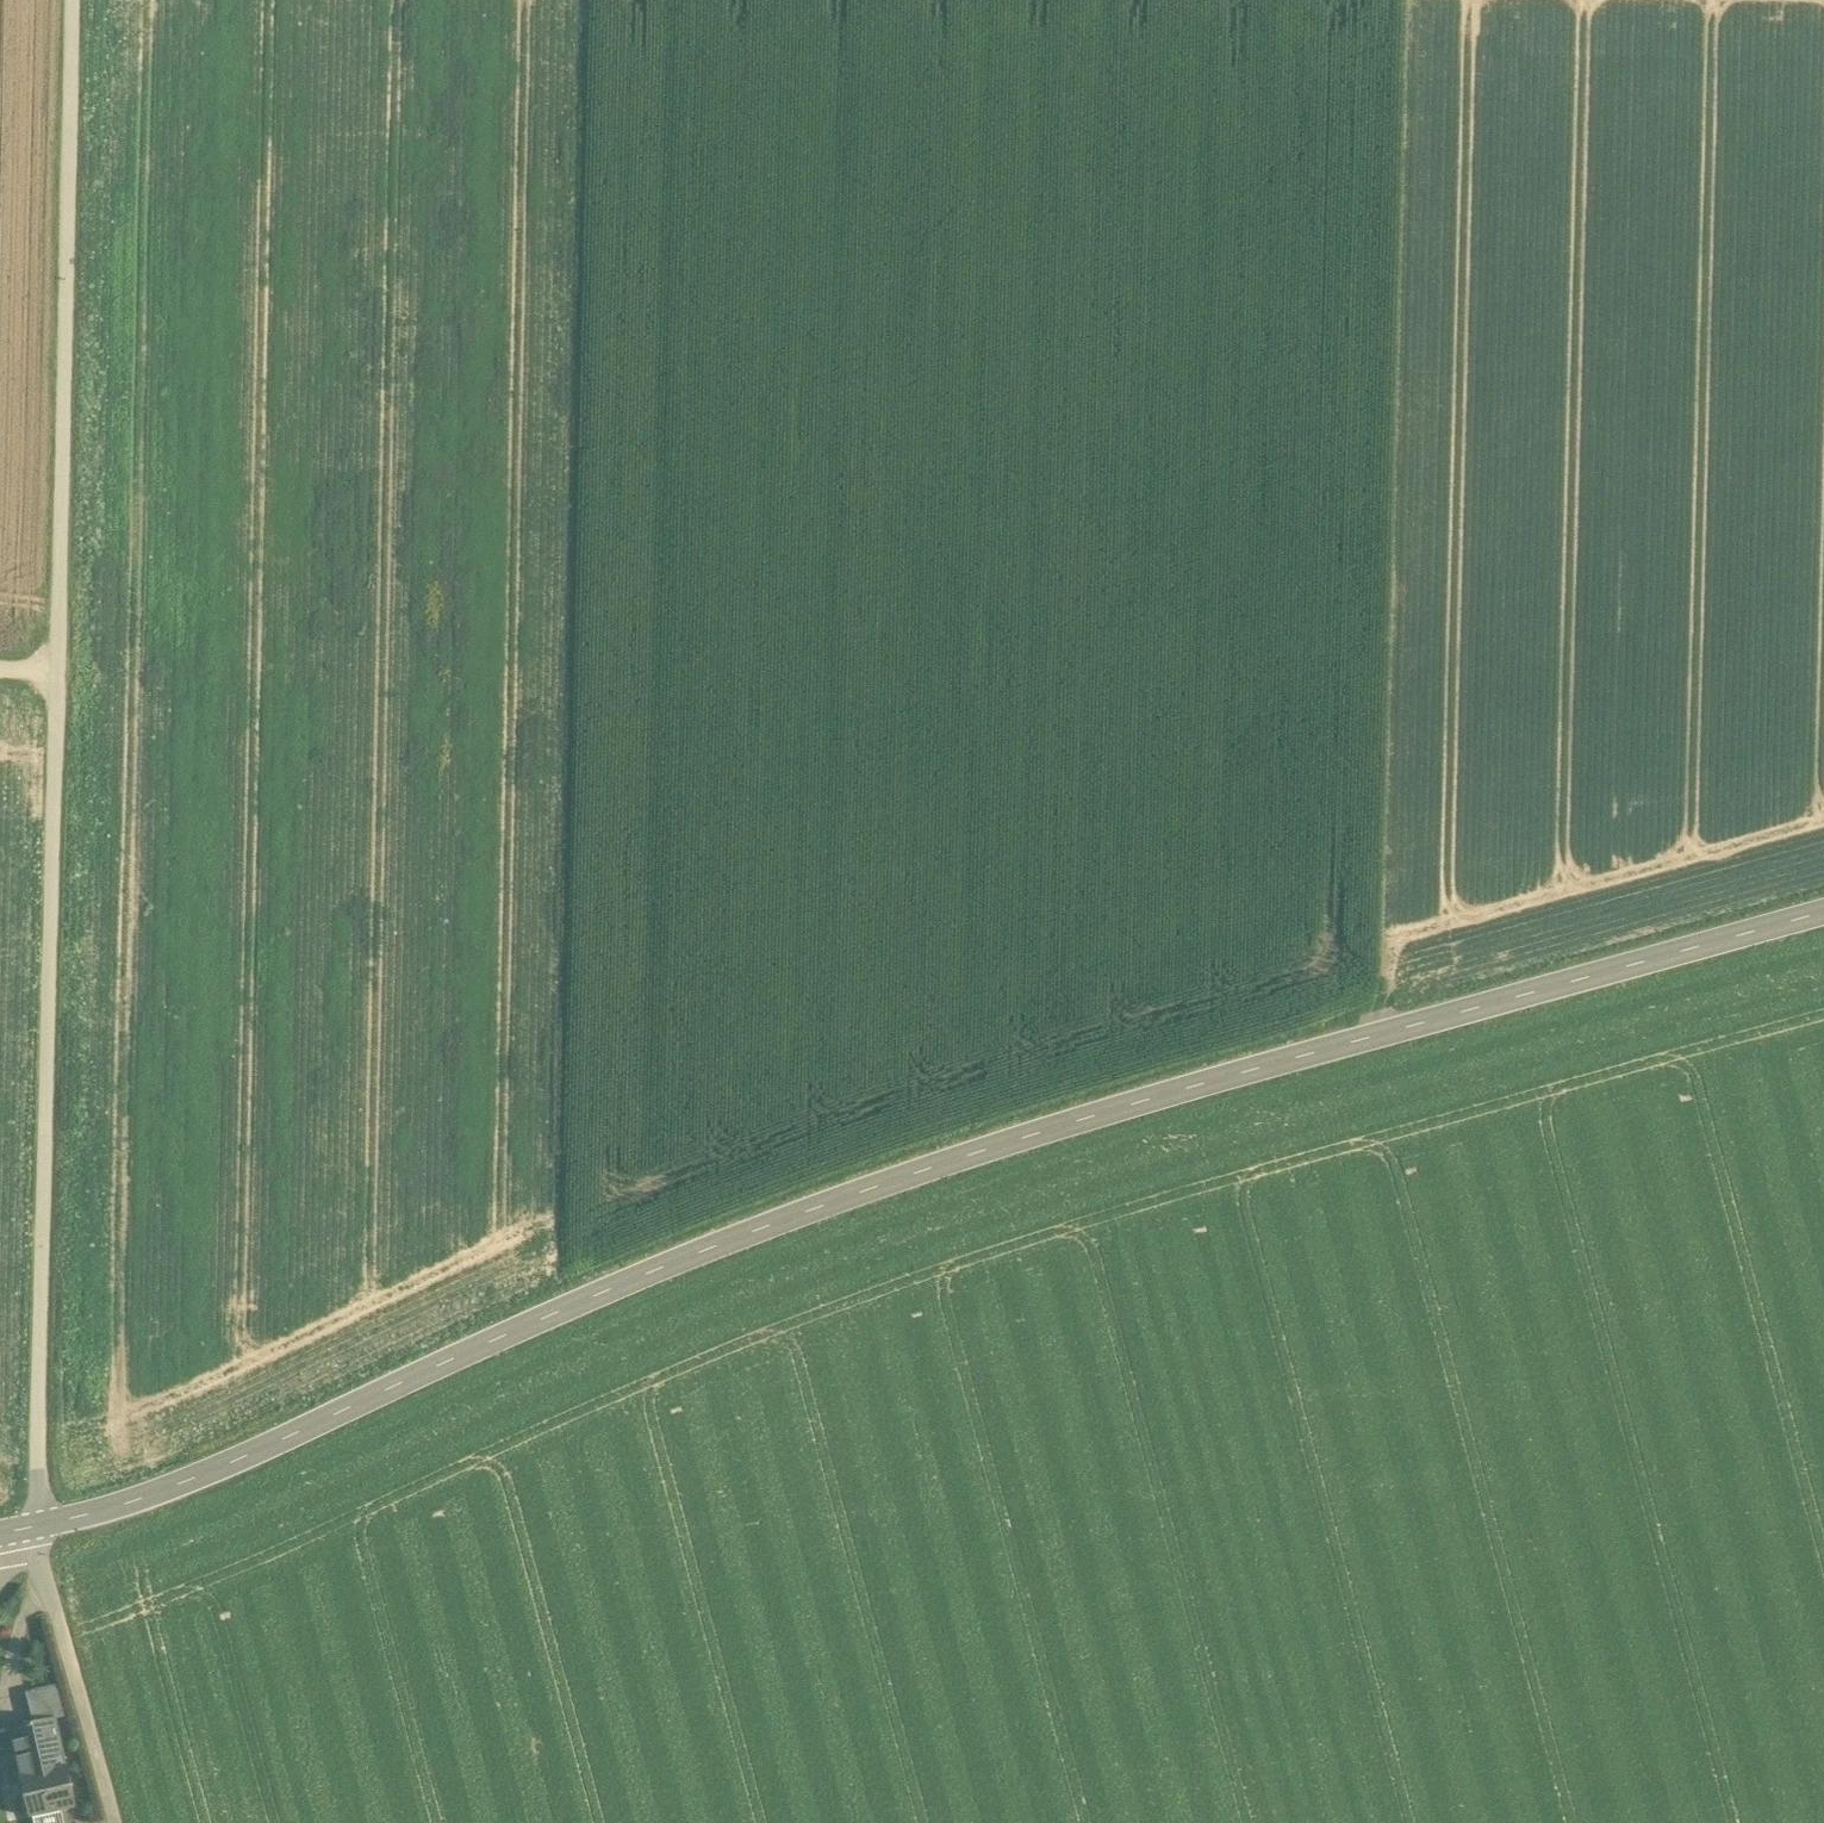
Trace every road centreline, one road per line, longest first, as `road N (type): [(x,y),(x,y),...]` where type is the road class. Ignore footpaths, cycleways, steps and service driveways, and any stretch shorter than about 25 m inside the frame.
road 1 (tertiary): [(33,1531),(129,1504),(611,1289),(922,1170),(1823,915)]
road 2 (track): [(39,1553),(33,1531),(43,1493),(71,0)]
road 3 (track): [(113,1822),(39,1553)]

